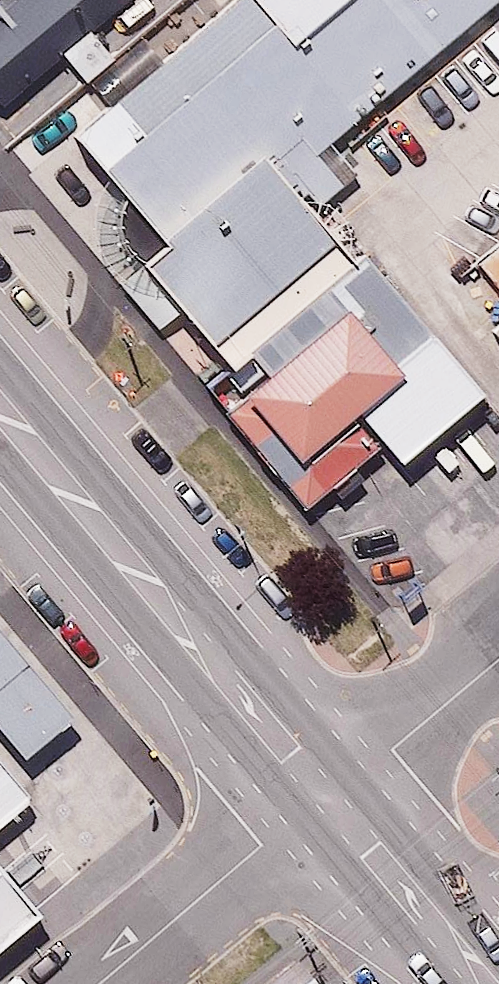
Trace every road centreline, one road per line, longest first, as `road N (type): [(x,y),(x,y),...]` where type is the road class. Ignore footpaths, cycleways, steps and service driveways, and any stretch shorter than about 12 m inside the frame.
road 1 (primary): [(328,795),(0,410)]
road 2 (residential): [(98,983),(328,795)]
road 3 (primary): [(487,983),(328,795)]
road 4 (residential): [(328,795),(498,656)]

